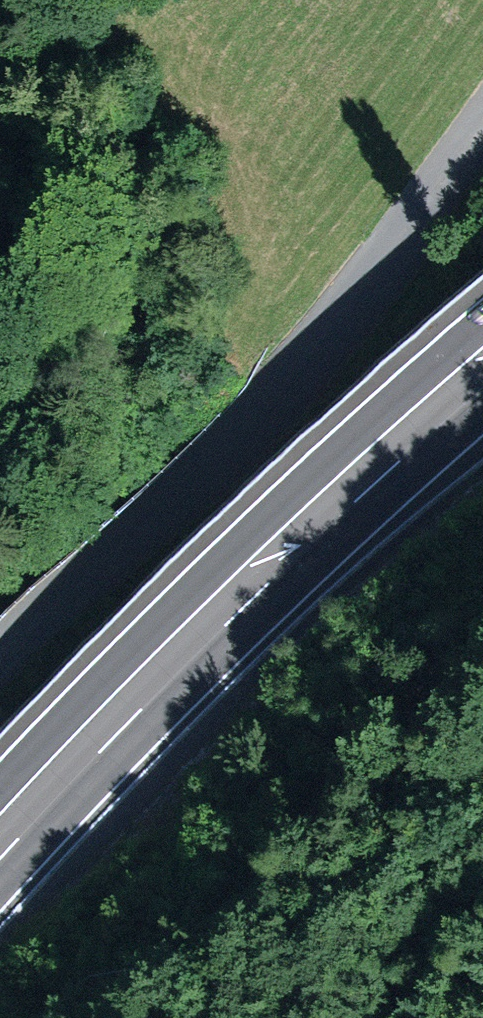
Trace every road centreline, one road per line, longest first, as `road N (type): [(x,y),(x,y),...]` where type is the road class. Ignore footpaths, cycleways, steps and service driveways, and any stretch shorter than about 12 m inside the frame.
road 1 (unclassified): [(0,630),(349,304),(482,126)]
road 2 (trunk): [(0,847),(340,499),(482,375)]

